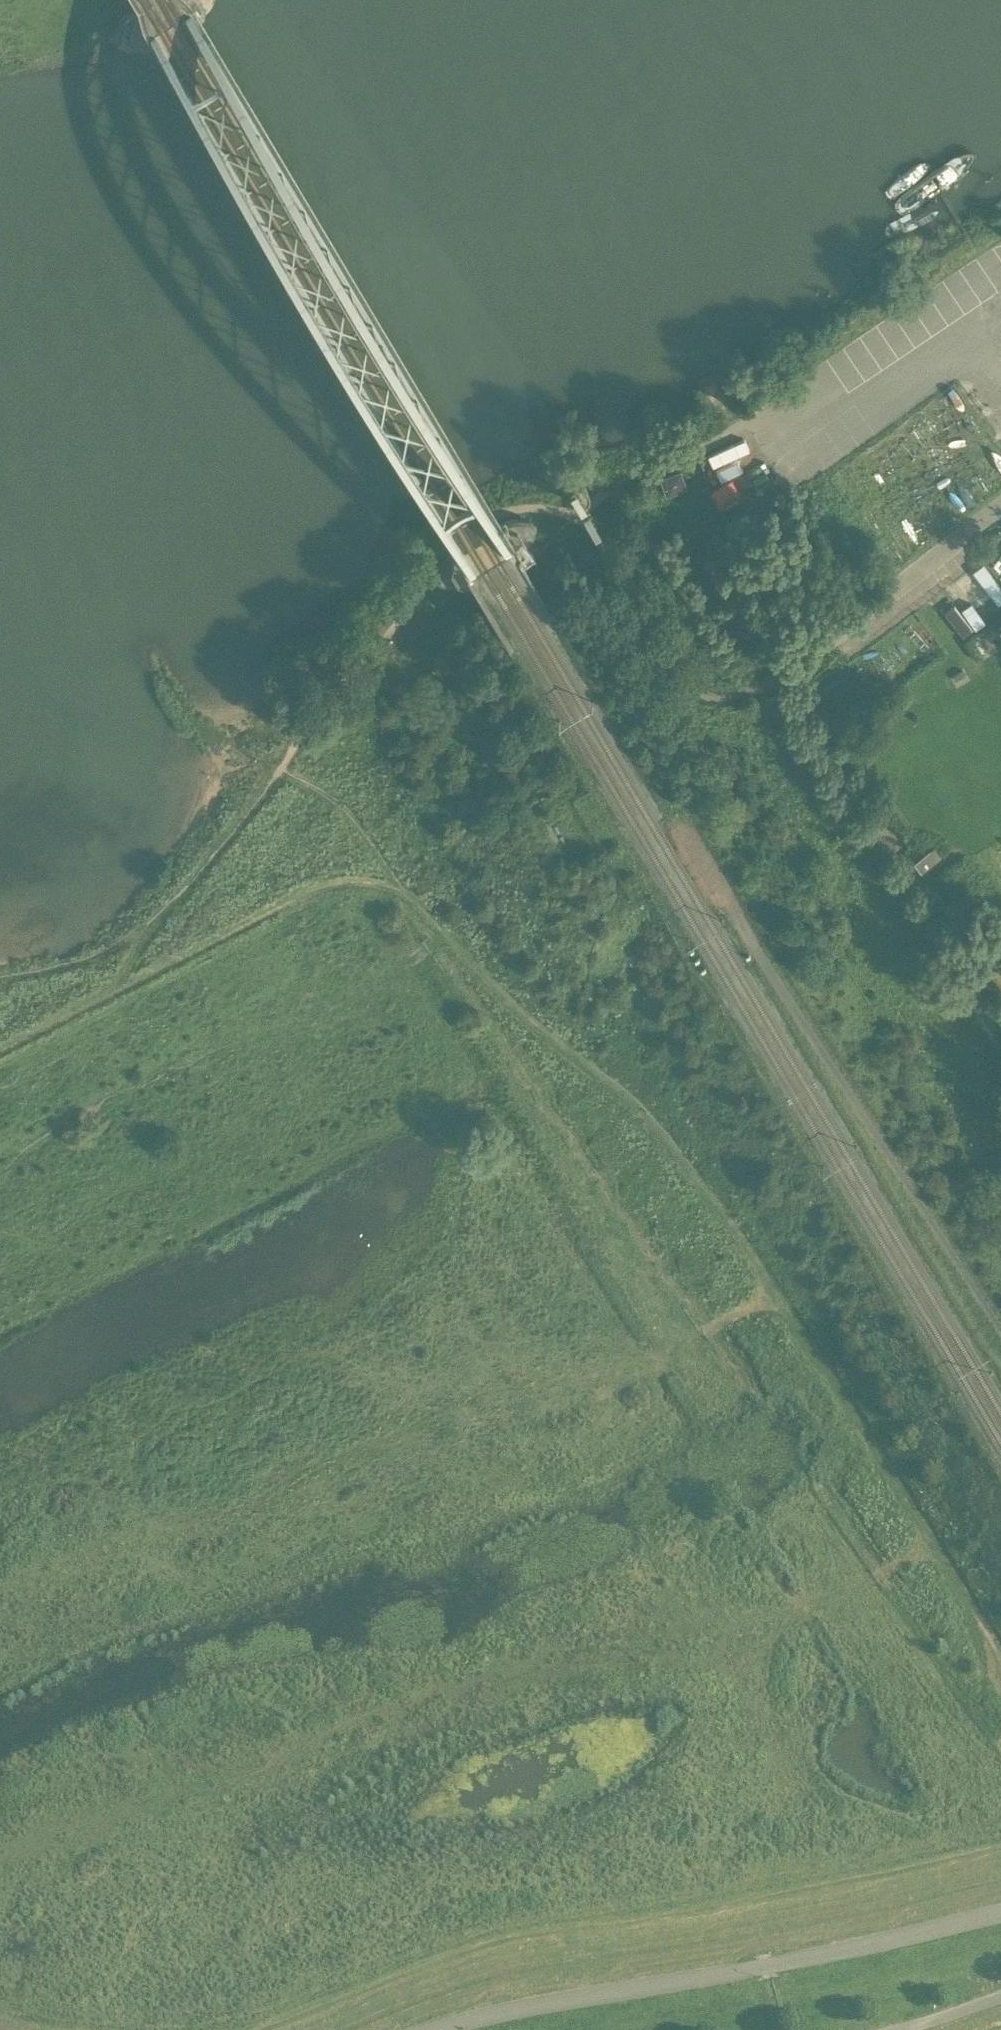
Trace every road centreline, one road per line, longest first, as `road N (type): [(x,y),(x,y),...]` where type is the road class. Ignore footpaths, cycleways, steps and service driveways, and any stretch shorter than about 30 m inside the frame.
road 1 (track): [(382,852),(513,1012),(643,1122),(737,1243),(933,1547)]
road 2 (track): [(701,450),(579,522),(511,517),(452,545),(280,769)]
road 3 (unclassified): [(1000,1919),(465,2029)]
road 4 (residential): [(1000,253),(701,450)]
road 5 (track): [(110,984),(382,852)]
road 6 (residential): [(783,678),(1000,506)]
road 7 (track): [(280,769),(110,984)]
road 8 (track): [(110,984),(0,1050)]
road 9 (track): [(933,1547),(1000,1654)]

